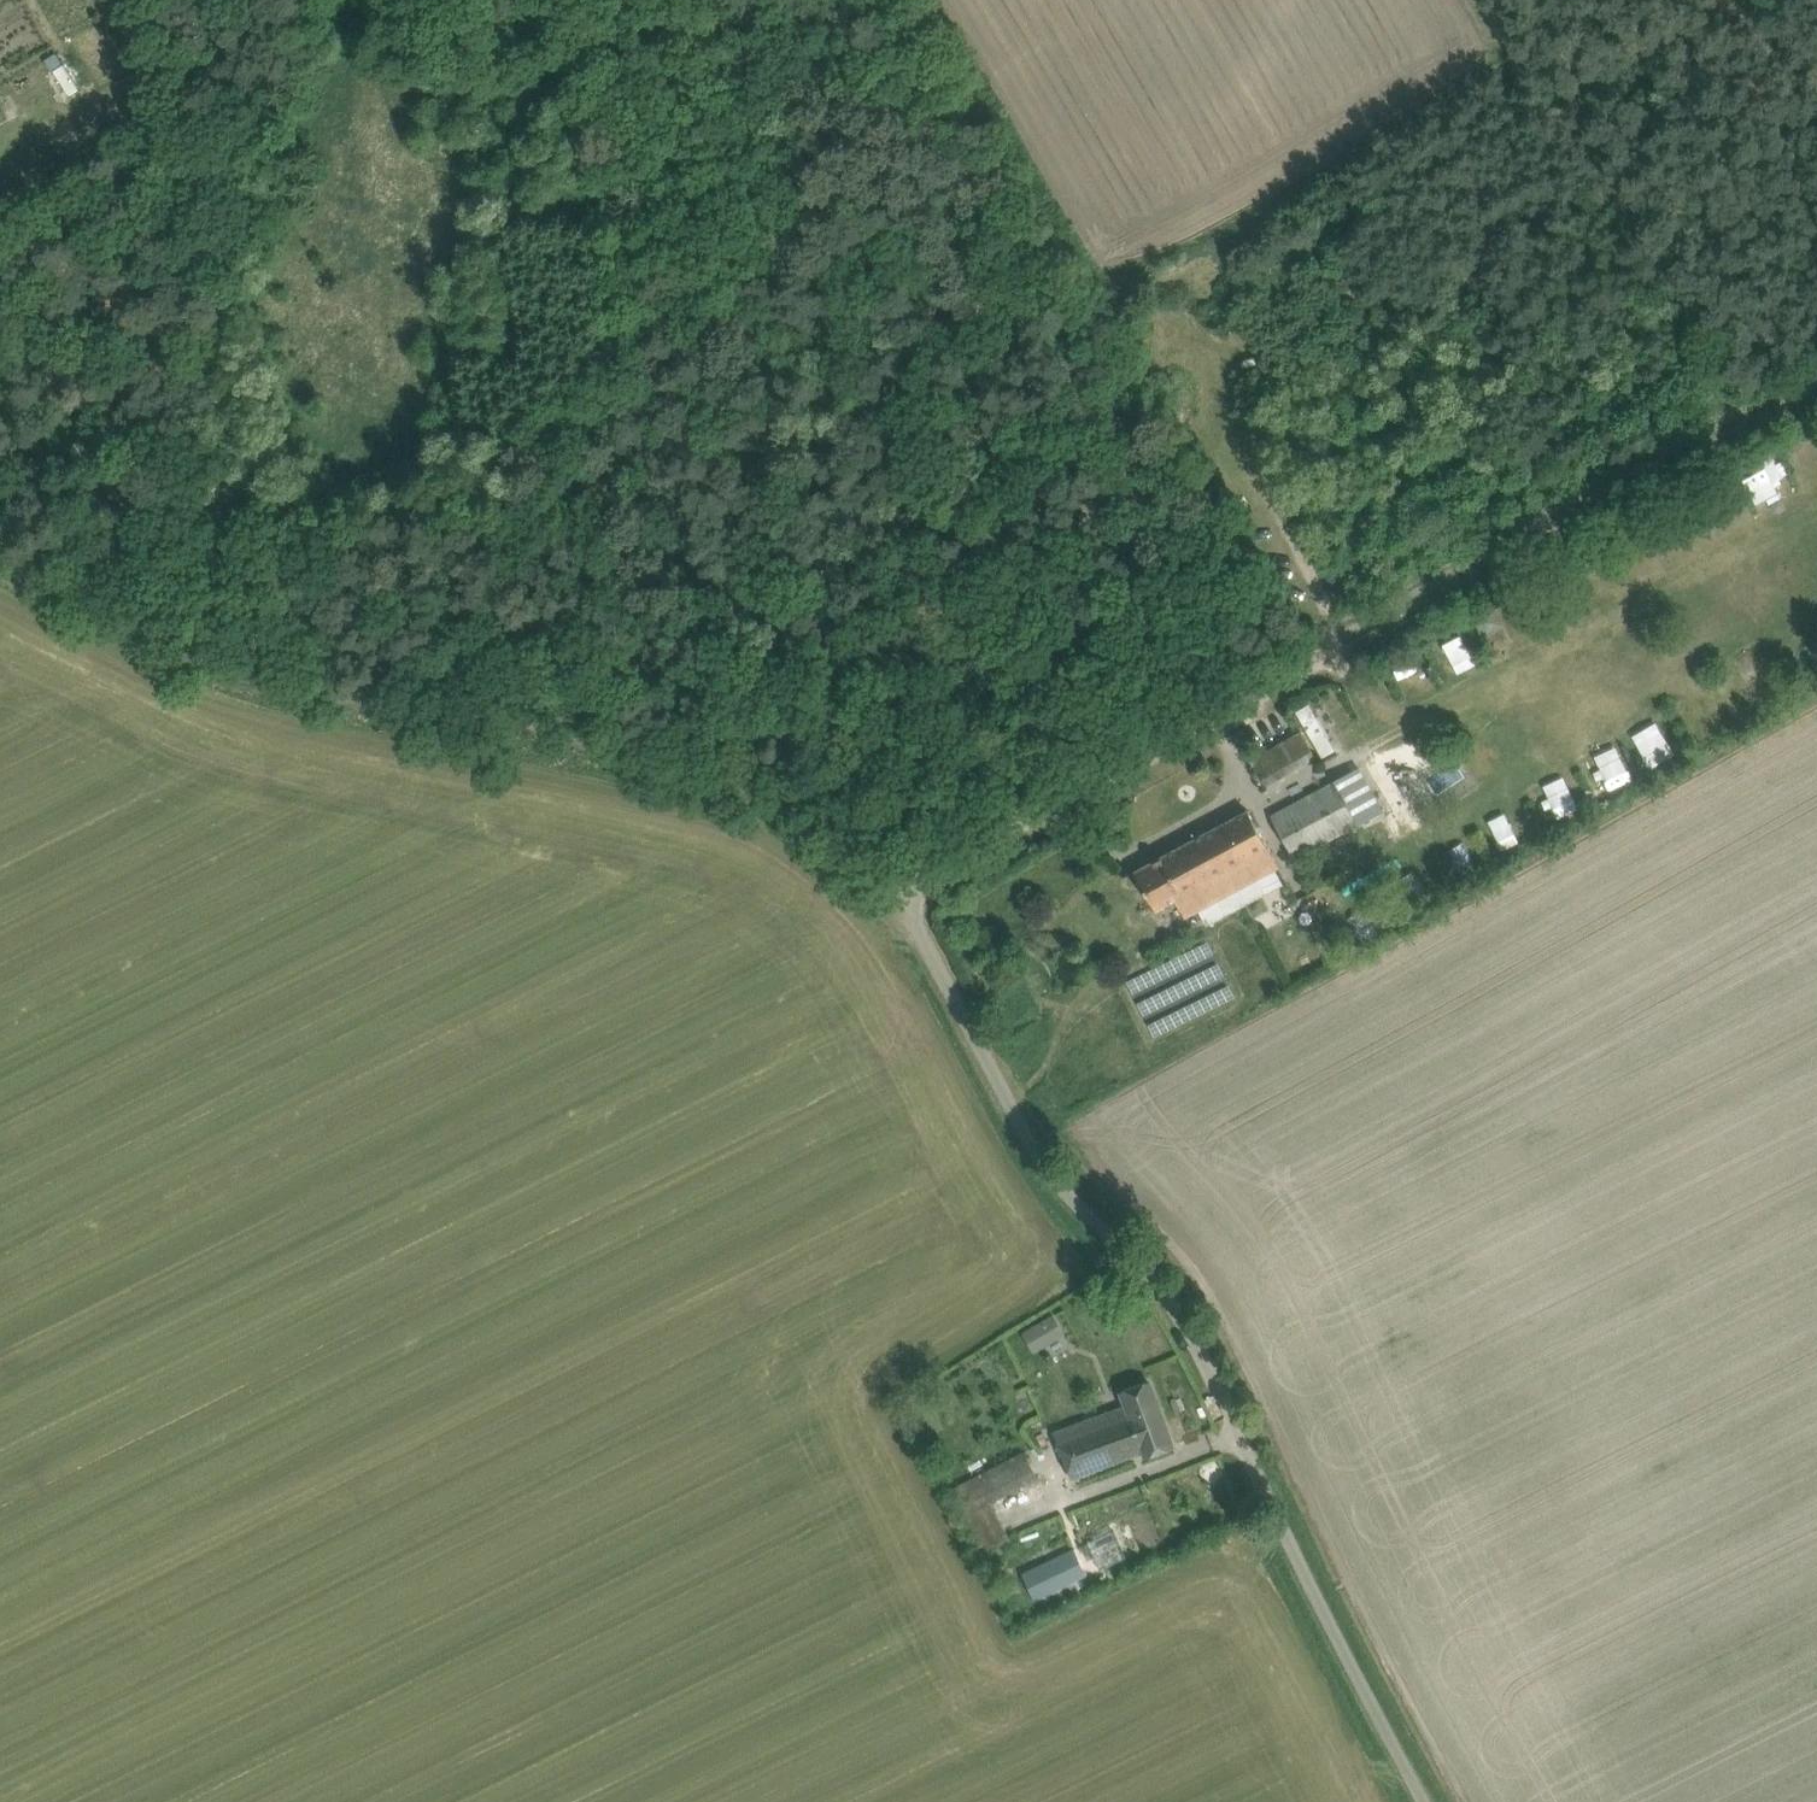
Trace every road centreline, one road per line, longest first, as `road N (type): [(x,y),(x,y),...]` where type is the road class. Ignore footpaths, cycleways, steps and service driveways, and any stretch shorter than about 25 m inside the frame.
road 1 (unclassified): [(1427,1801),(1178,1312),(1049,1170),(903,897),(1342,654)]
road 2 (track): [(1342,654),(1816,388)]
road 3 (track): [(1215,724),(1254,804),(1492,679)]

